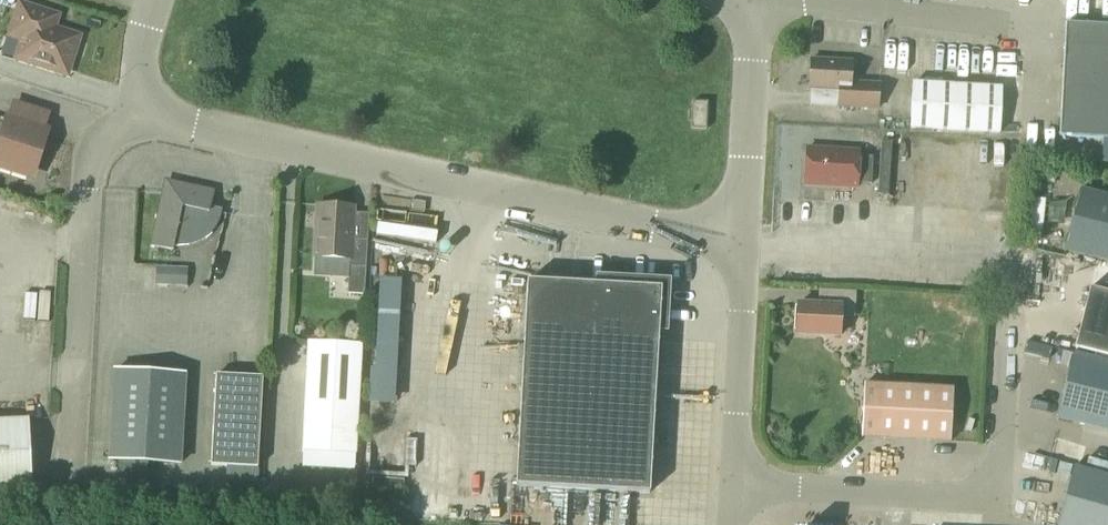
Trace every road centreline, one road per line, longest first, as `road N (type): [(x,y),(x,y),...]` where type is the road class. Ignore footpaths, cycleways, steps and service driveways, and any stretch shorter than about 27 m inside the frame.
road 1 (unclassified): [(743,249),(178,118),(153,98)]
road 2 (unclassified): [(733,487),(988,506),(1013,487),(1018,304)]
road 3 (unclassified): [(70,462),(90,148),(117,109),(153,98)]
road 4 (unclassified): [(743,249),(751,0)]
road 5 (unclassified): [(733,487),(743,249)]
road 6 (unclassified): [(1010,19),(781,0)]

